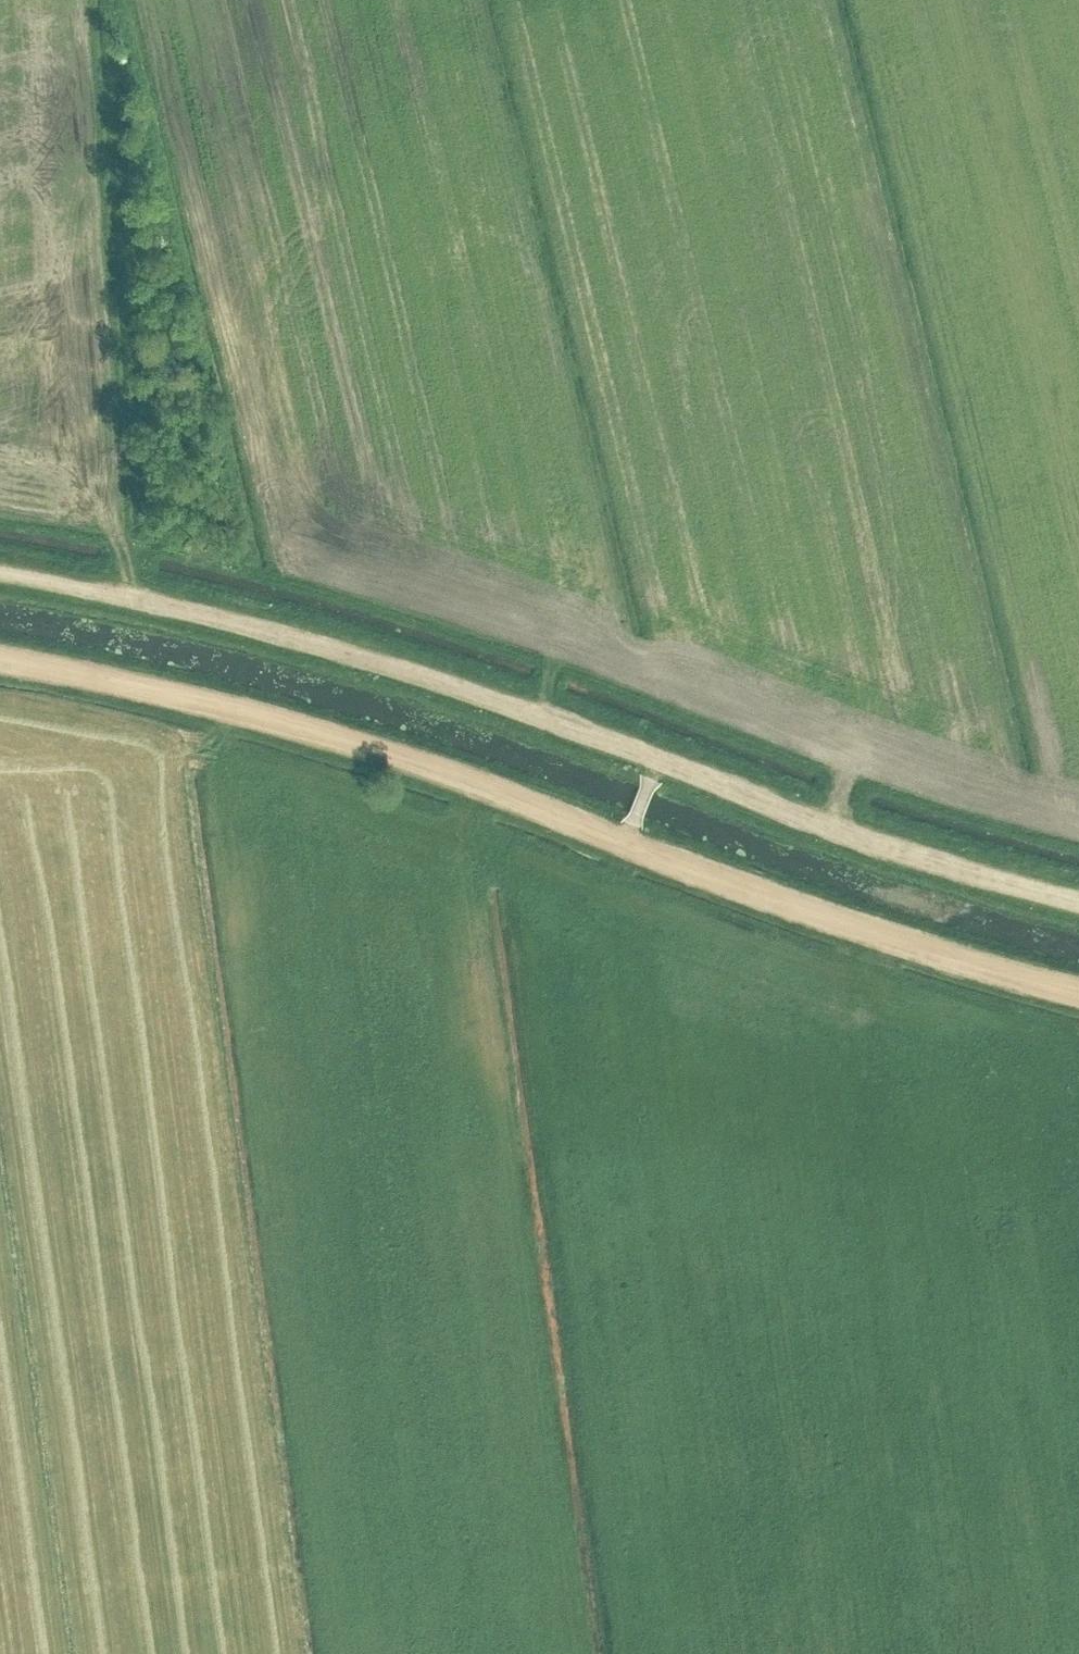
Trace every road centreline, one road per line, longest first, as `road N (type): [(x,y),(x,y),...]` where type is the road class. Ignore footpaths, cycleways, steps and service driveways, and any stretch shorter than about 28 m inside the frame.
road 1 (track): [(0,654),(344,736),(796,900),(1078,987)]
road 2 (track): [(1078,894),(737,792),(426,668),(274,626),(0,569)]

